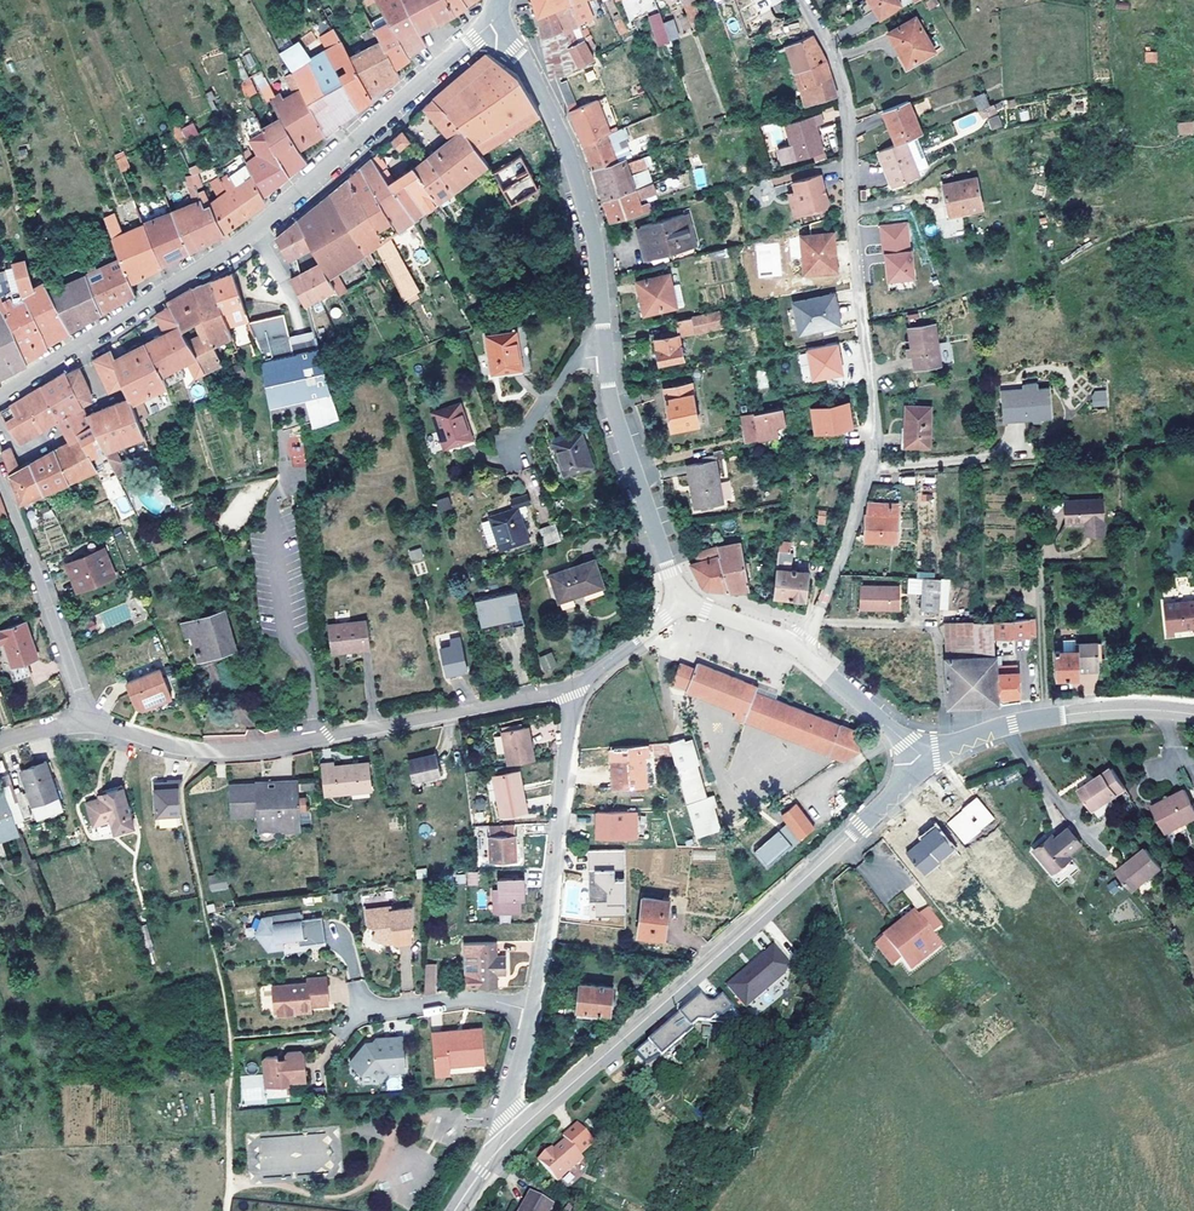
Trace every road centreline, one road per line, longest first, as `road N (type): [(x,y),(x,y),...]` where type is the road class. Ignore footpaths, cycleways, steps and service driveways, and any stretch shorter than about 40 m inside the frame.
road 1 (residential): [(801,0),(840,68),(847,100),(875,427),(839,561),(798,647)]
road 2 (residential): [(0,394),(253,234),(497,18)]
road 3 (tertiary): [(932,765),(518,1130)]
road 4 (residential): [(84,720),(212,754),(315,742),(576,686)]
road 5 (residential): [(604,351),(593,238),(565,137),(497,18)]
road 6 (residential): [(576,686),(532,1012)]
road 7 (tertiary): [(1193,715),(1123,710),(1013,725),(932,765)]
road 8 (residential): [(679,600),(604,351)]
road 9 (residential): [(0,484),(84,720)]
road 10 (residential): [(932,765),(798,647)]
road 11 (residential): [(364,1011),(457,999),(532,1012)]
road 12 (residential): [(514,470),(511,452),(579,359),(604,351)]
road 13 (residential): [(576,686),(679,600)]
road 14 (residential): [(798,647),(679,600)]
road 15 (residential): [(532,1012),(513,1095),(518,1130)]

